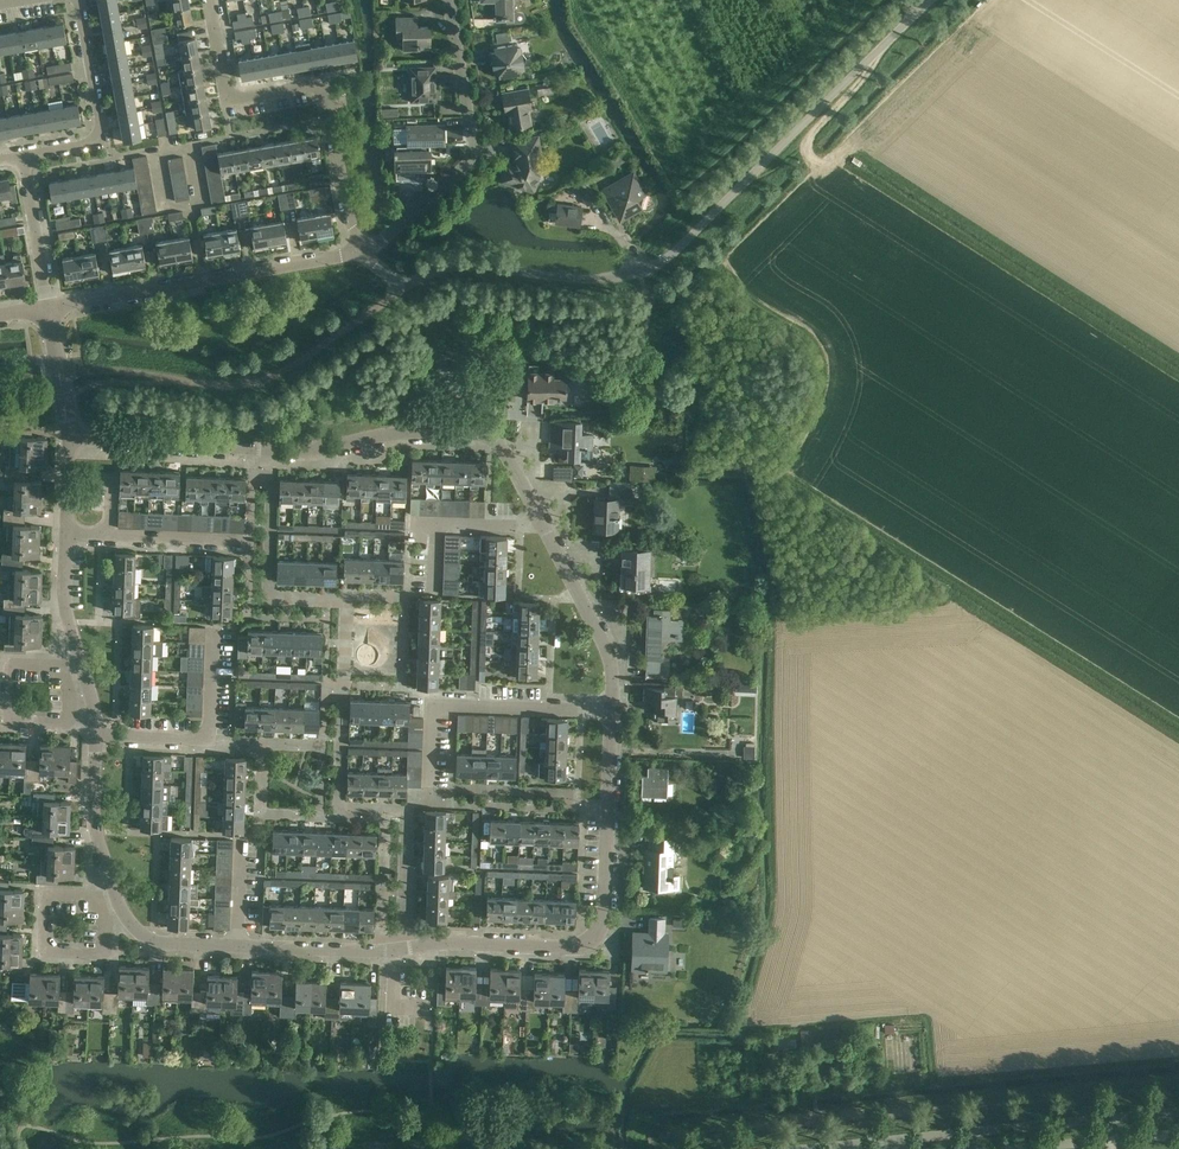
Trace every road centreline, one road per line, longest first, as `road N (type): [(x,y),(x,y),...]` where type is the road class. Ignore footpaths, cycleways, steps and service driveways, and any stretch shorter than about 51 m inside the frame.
road 1 (residential): [(403,288),(461,264),(598,279),(660,263),(933,0)]
road 2 (residential): [(70,437),(271,451),(471,432),(496,441),(548,522)]
road 3 (residential): [(612,710),(597,936),(581,948),(437,944),(392,950)]
road 4 (residential): [(356,255),(323,89),(240,101),(225,96),(208,0)]
road 5 (tertiary): [(819,1148),(1178,1113)]
road 6 (residential): [(356,255),(47,307)]
road 7 (residential): [(365,256),(474,155),(449,0)]
road 8 (residential): [(427,802),(432,702),(612,710)]
road 9 (residential): [(94,736),(210,741),(214,630)]
road 10 (residential): [(75,0),(100,141),(24,155)]
road 11 (residential): [(548,522),(613,646),(612,710)]
road 12 (residential): [(434,596),(436,522),(548,522)]
road 13 (residential): [(66,533),(245,541)]
road 14 (residential): [(104,898),(103,953),(43,953),(44,897)]
road 15 (residential): [(115,896),(91,813),(94,736)]
road 16 (residential): [(63,670),(12,667),(9,722),(64,722)]
road 17 (residential): [(47,307),(24,155)]
road 18 (residential): [(392,950),(239,947)]
road 19 (residential): [(239,947),(158,943),(131,924),(115,896)]
road 20 (residential): [(70,437),(47,307)]
road 21 (residential): [(76,658),(63,604),(66,533)]

